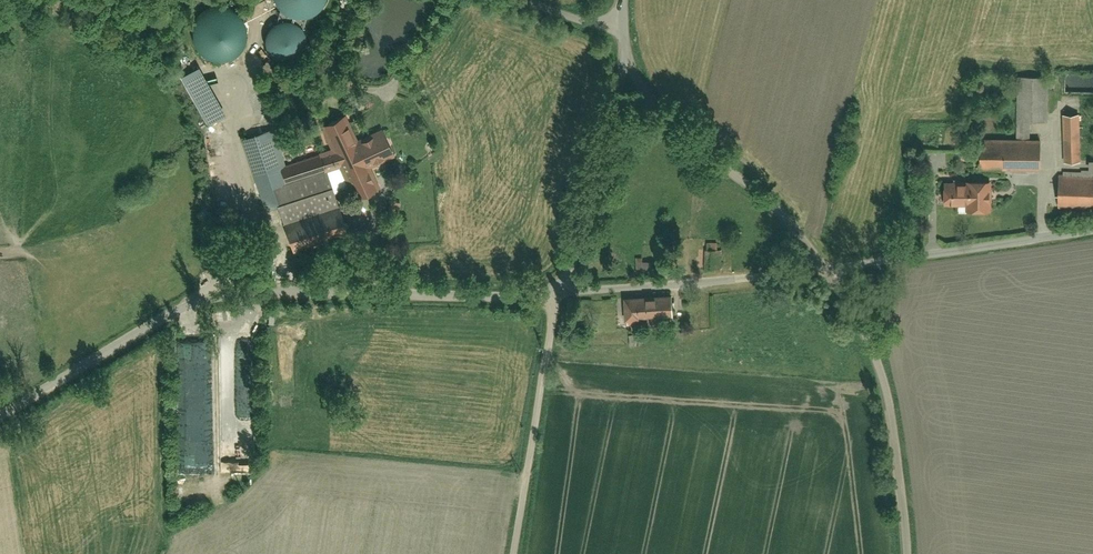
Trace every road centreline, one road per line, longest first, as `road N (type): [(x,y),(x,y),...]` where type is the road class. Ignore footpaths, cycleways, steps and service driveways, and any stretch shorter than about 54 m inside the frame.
road 1 (residential): [(0,417),(216,297),(558,296)]
road 2 (residential): [(908,553),(887,390),(827,271)]
road 3 (residential): [(827,271),(790,223),(661,110),(628,58)]
road 4 (residential): [(827,271),(558,296)]
road 5 (residential): [(1092,233),(827,271)]
road 6 (unclassified): [(516,553),(558,296)]
road 7 (residential): [(558,296),(573,265),(628,58)]

